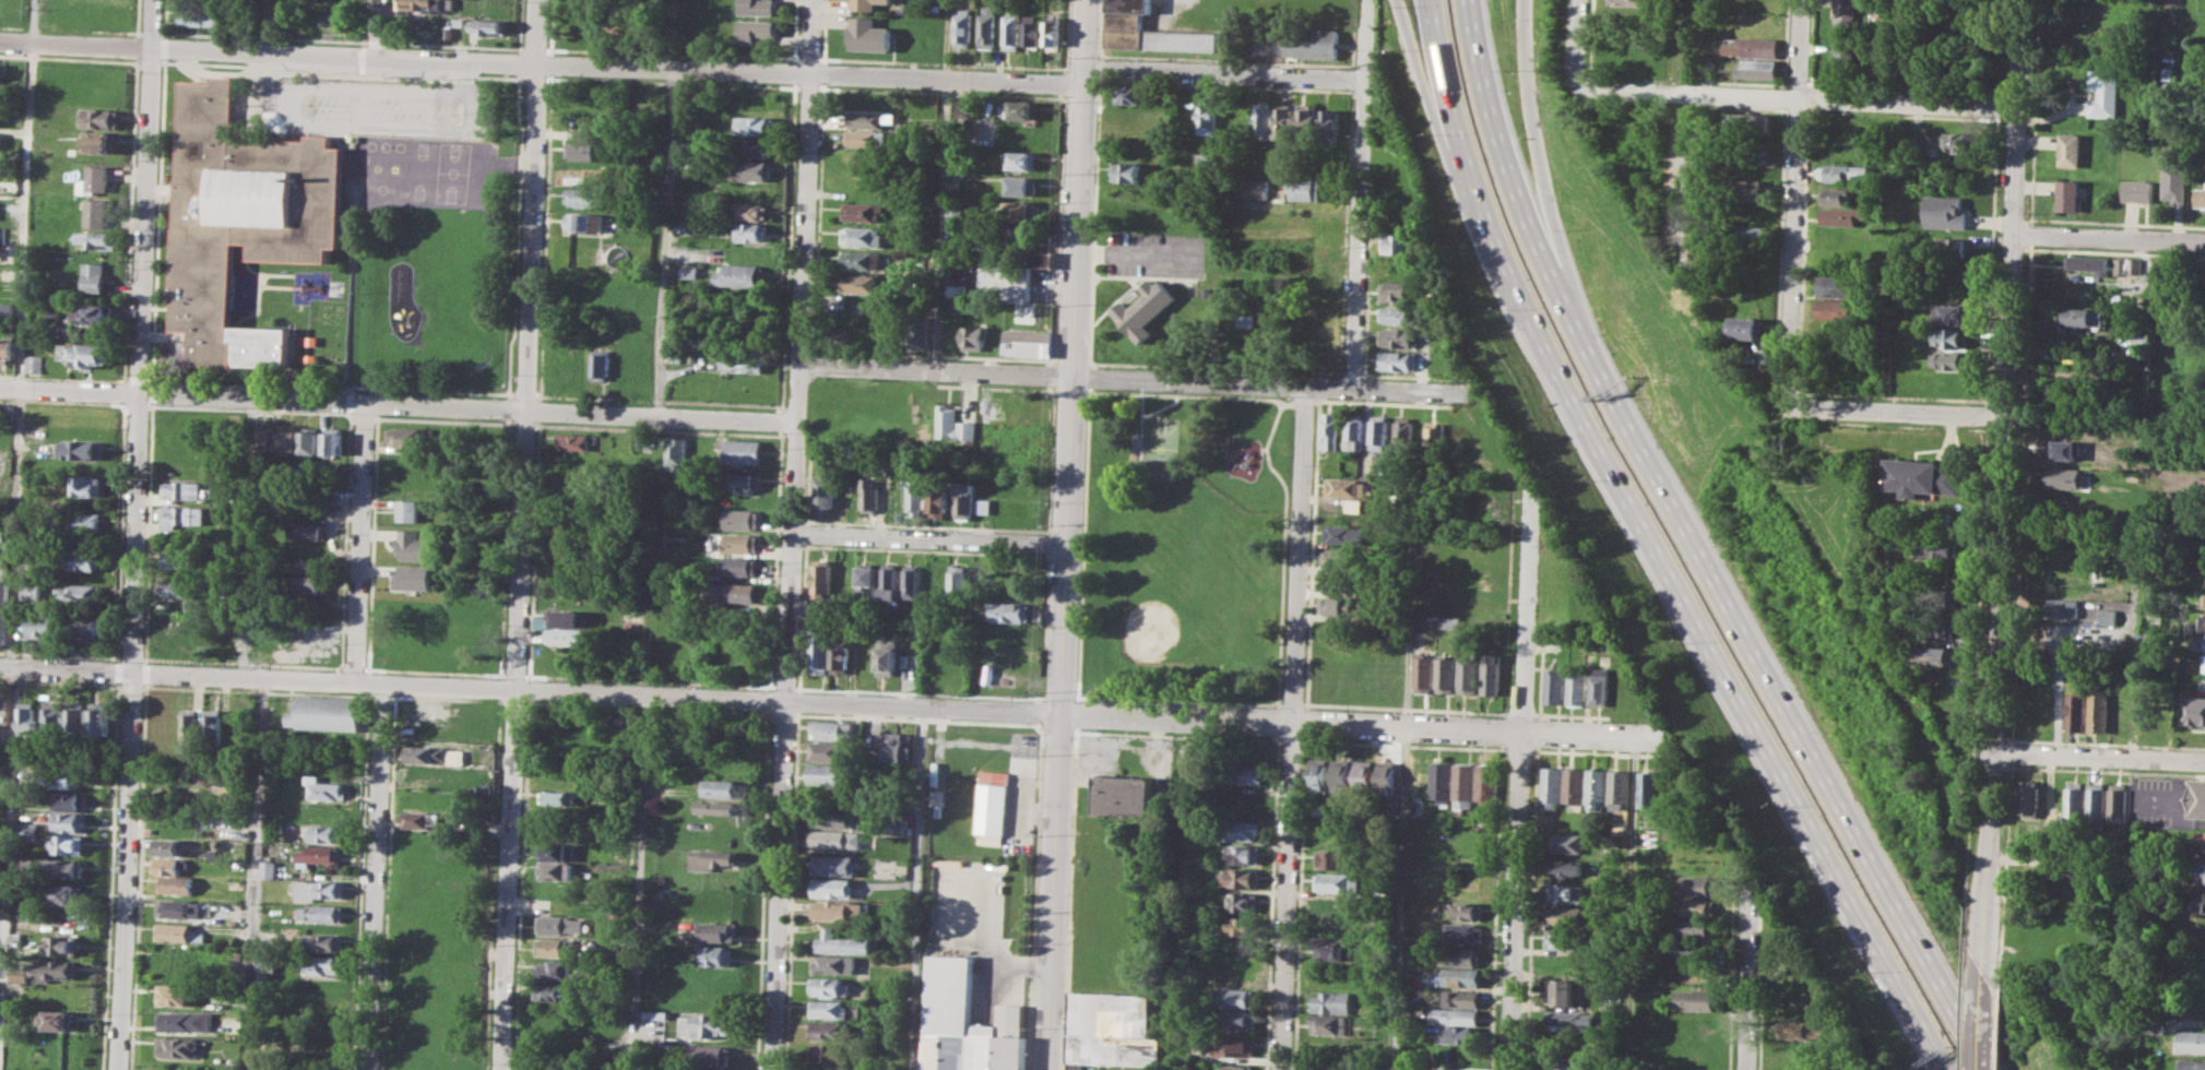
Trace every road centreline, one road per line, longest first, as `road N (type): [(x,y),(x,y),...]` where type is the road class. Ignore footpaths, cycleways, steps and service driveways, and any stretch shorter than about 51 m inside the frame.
road 1 (motorway): [(1989,1069),(1556,285),(1489,98),(1468,0)]
road 2 (motorway): [(1434,0),(1462,162),(1502,261),(1946,1069)]
road 3 (residential): [(812,0),(771,1069)]
road 4 (residential): [(540,0),(503,1069)]
road 5 (residential): [(154,0),(118,1069)]
road 6 (secondary): [(2021,0),(1985,968)]
road 7 (tertiary): [(1089,0),(1059,714)]
road 8 (residential): [(380,56),(1087,82)]
road 9 (residential): [(1313,387),(1281,1069)]
road 10 (tertiary): [(383,685),(1059,714)]
road 11 (residential): [(797,366),(1460,393)]
road 12 (residential): [(1059,714),(1662,738)]
road 13 (residential): [(1532,490),(1509,1069)]
road 14 (residential): [(365,404),(795,424)]
road 15 (residential): [(1801,0),(1792,392),(1799,405)]
road 16 (residential): [(1368,0),(1355,389)]
road 17 (residential): [(383,685),(369,1069)]
road 18 (residential): [(0,40),(380,56)]
road 19 (residential): [(0,389),(365,404)]
road 20 (tertiary): [(1059,714),(1046,1069)]
road 21 (tertiary): [(0,668),(354,681)]
road 22 (residential): [(934,370),(944,76)]
road 23 (motorway): [(1556,285),(1529,94),(1526,0)]
road 24 (residential): [(1087,64),(1364,80)]
road 25 (residential): [(365,404),(354,681)]
road 26 (residential): [(792,537),(1065,549)]
road 27 (residential): [(1799,98),(2017,109)]
road 28 (residential): [(1993,752),(2204,762)]
road 29 (residential): [(1592,83),(1799,98)]
road 30 (residential): [(1799,405),(2004,417)]
road 31 (residential): [(2012,234),(2204,242)]
road 32 (residential): [(1751,882),(1743,1069)]
road 33 (motorway): [(1397,0),(1422,78),(1462,162)]

